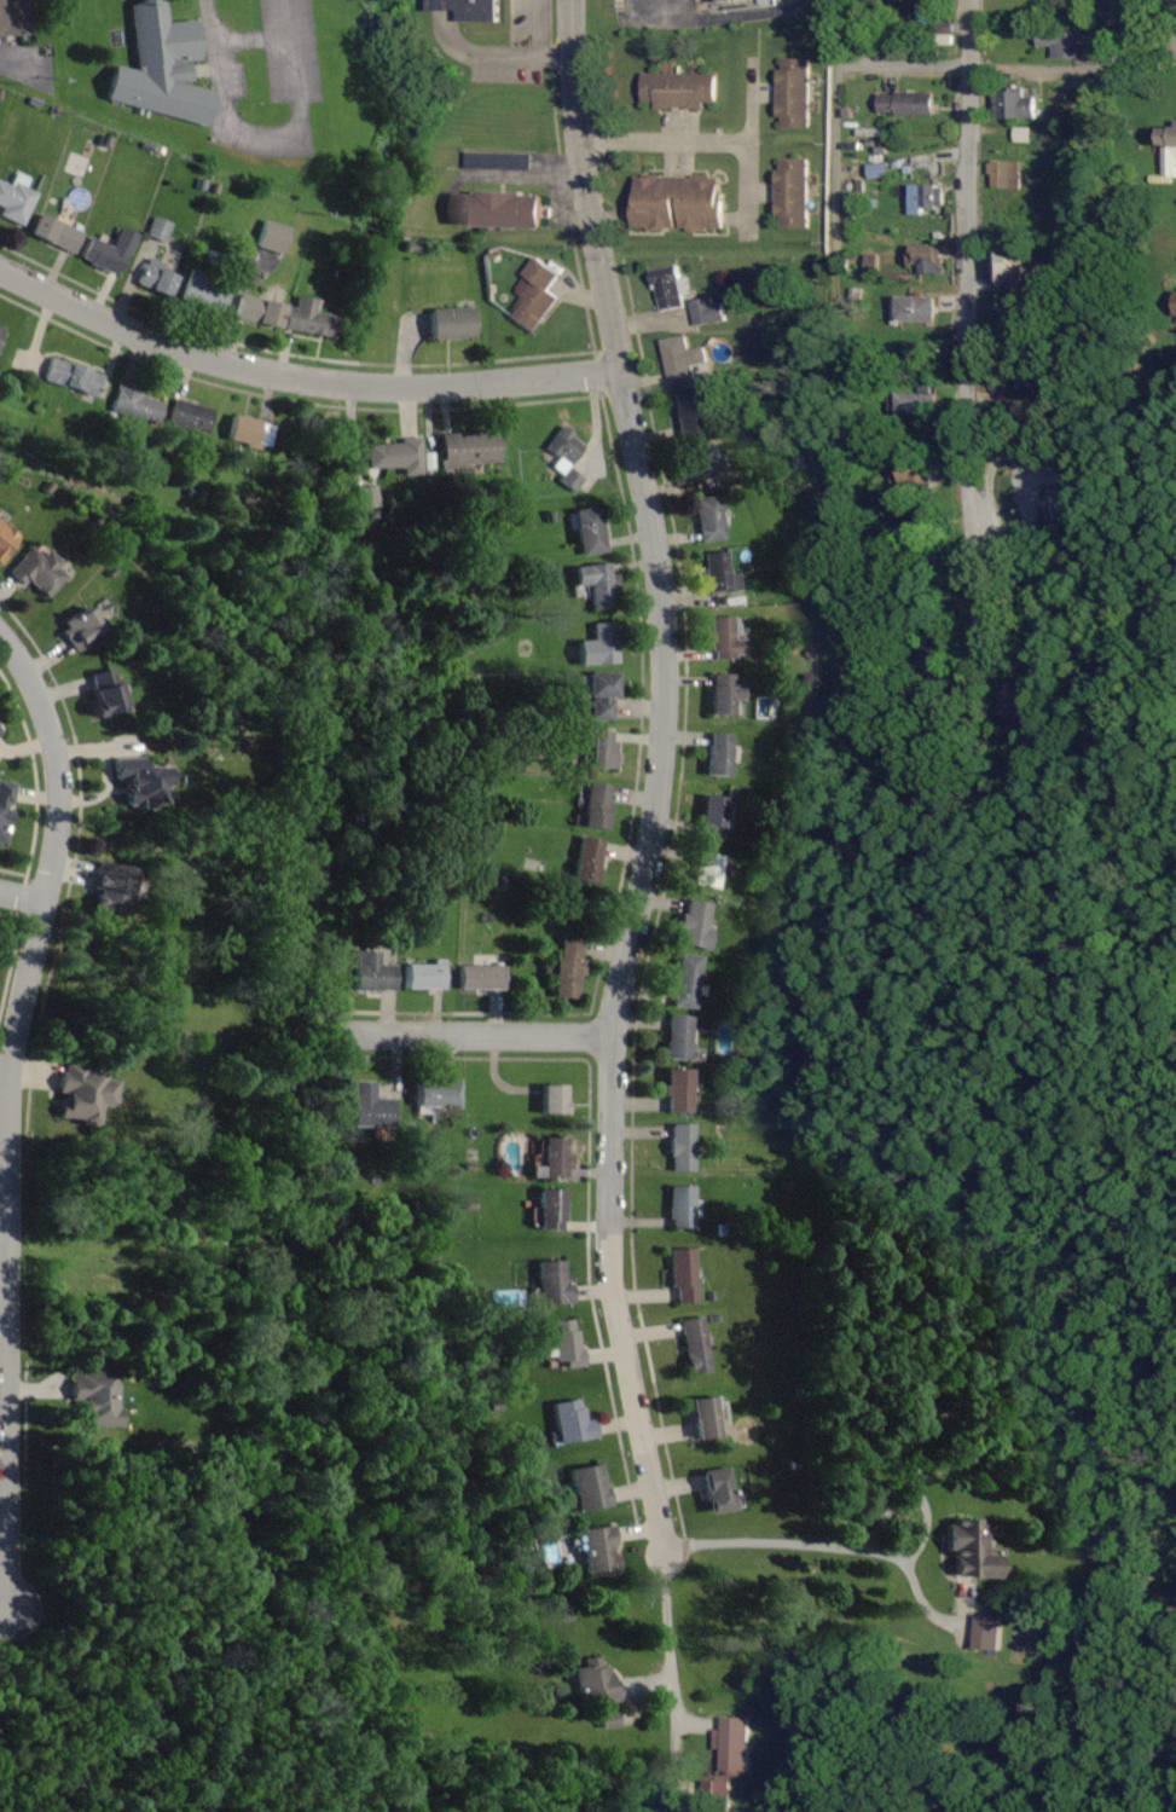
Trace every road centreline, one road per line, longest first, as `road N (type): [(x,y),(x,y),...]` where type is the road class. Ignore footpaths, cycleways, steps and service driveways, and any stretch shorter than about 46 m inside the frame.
road 1 (residential): [(667,1550),(622,1307),(618,1023),(666,695),(620,370),(575,139),(569,0)]
road 2 (residential): [(7,1608),(6,1052),(44,905),(59,724),(51,662),(0,619)]
road 3 (residential): [(0,266),(204,345),(363,386),(620,370)]
road 4 (residential): [(966,578),(956,0)]
road 5 (residential): [(978,1631),(933,1616),(896,1557),(870,1550),(711,1538),(667,1550)]
road 6 (residential): [(618,1023),(332,1019)]
road 7 (residential): [(575,139),(751,143),(752,230)]
road 8 (residential): [(839,241),(837,0)]
road 9 (residential): [(958,69),(1078,66),(1101,44),(1101,0)]
road 10 (residential): [(862,1548),(897,1499),(926,1498),(928,1512),(904,1567)]
road 11 (residential): [(839,209),(961,208)]
road 12 (residential): [(958,69),(838,71)]

